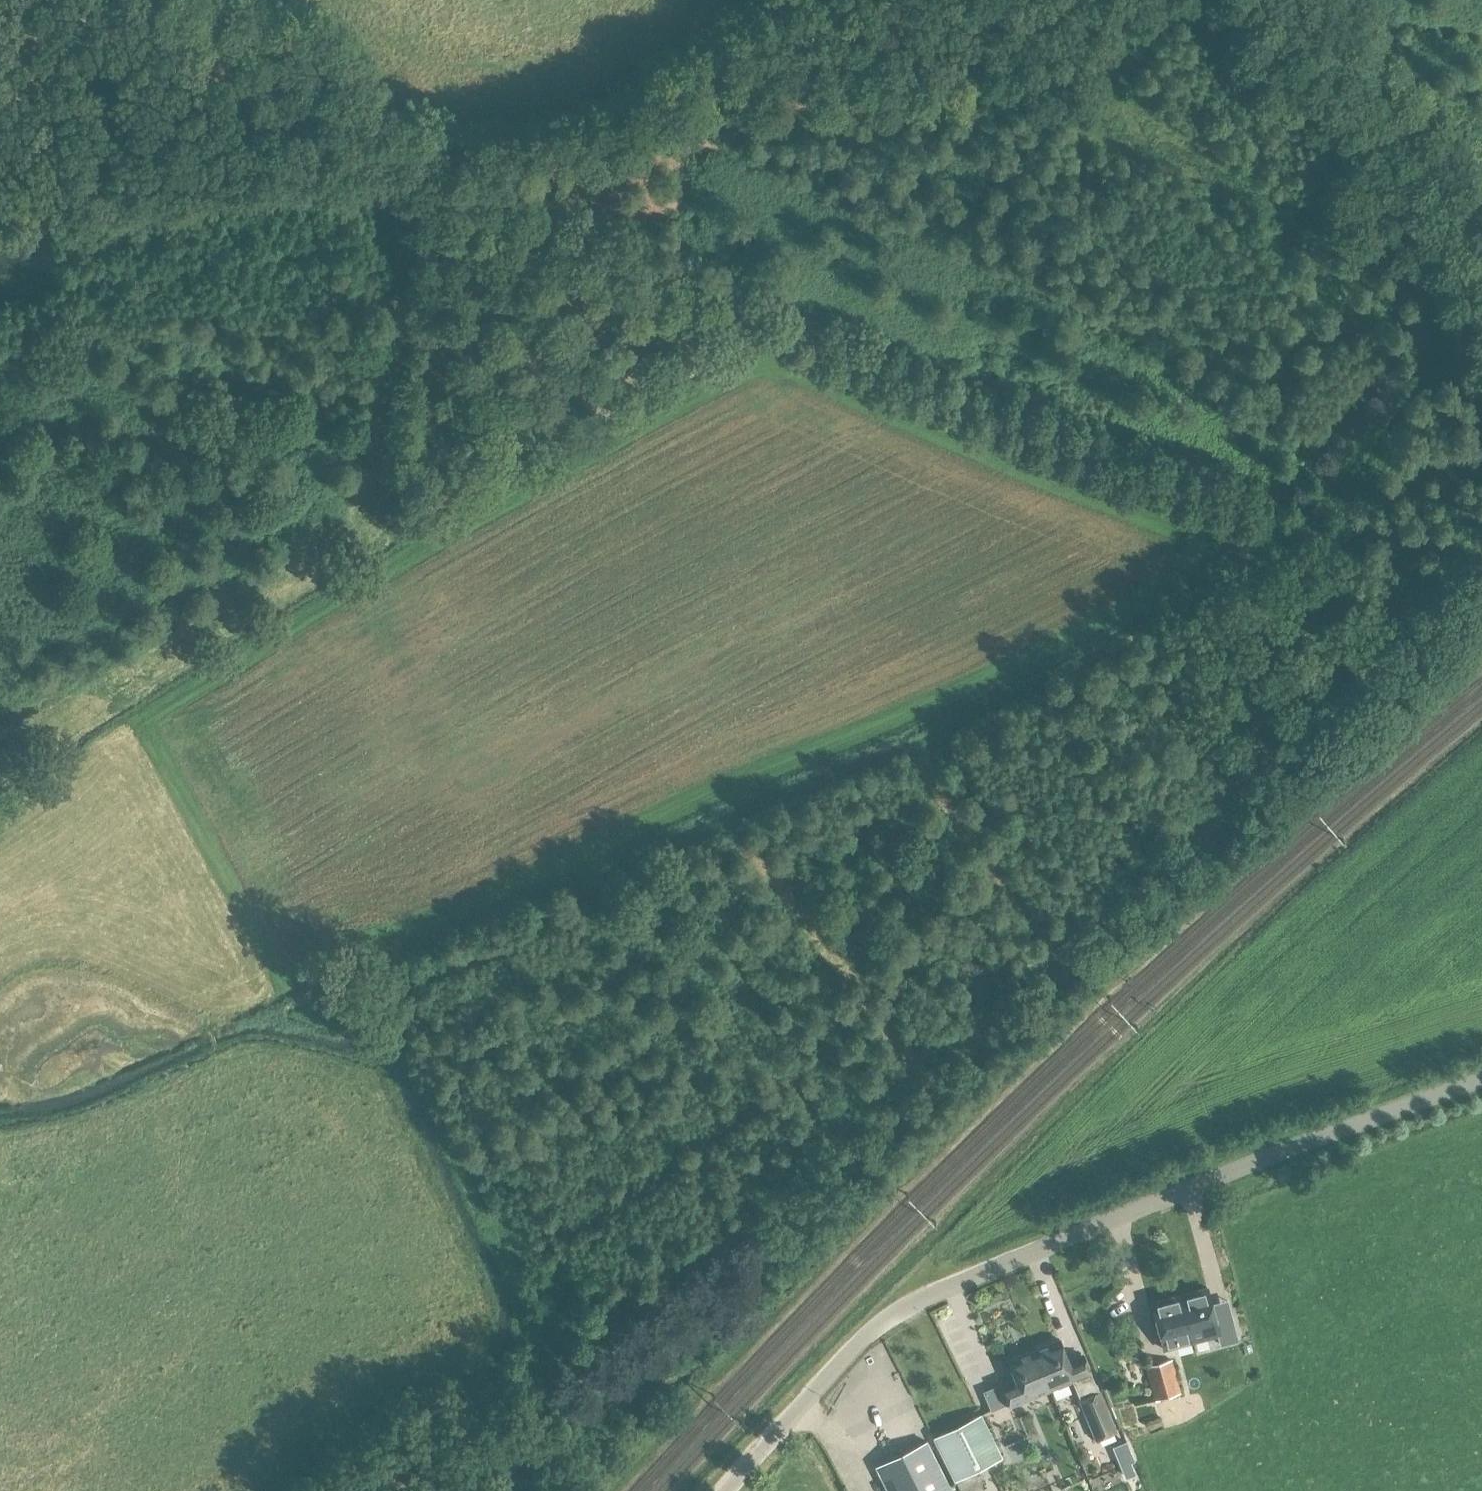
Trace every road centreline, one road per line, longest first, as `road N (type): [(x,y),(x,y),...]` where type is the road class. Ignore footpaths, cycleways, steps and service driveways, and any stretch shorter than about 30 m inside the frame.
road 1 (unclassified): [(728,1490),(887,1320),(1284,1152),(1481,1080)]

